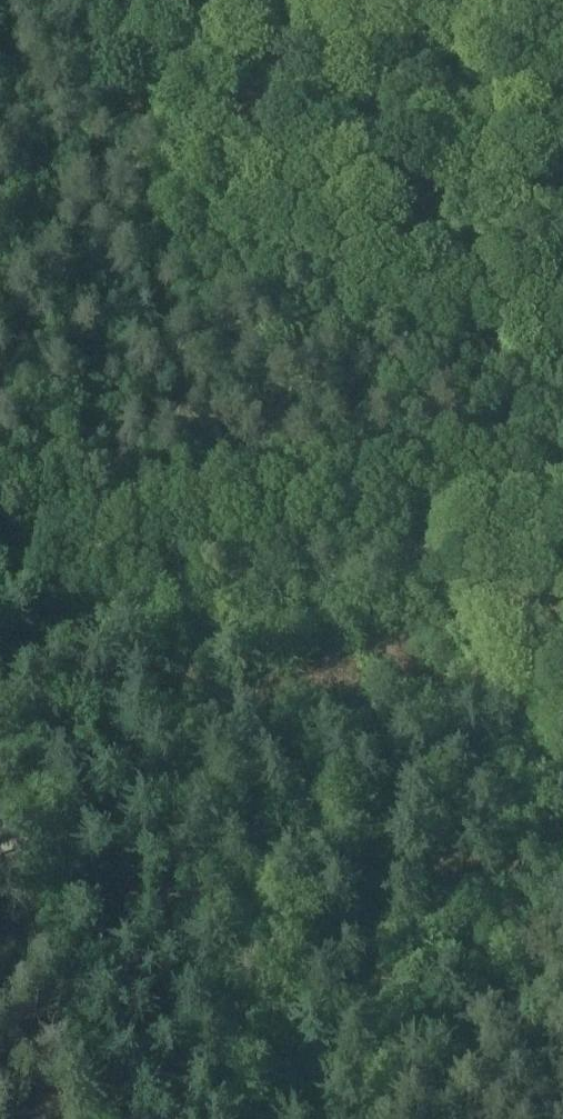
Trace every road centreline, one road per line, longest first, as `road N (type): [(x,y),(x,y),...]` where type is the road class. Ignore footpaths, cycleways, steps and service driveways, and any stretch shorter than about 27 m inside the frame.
road 1 (track): [(562,407),(482,360),(226,250),(182,222),(149,174),(80,0)]
road 2 (track): [(0,542),(99,571),(257,576),(562,516)]
road 3 (track): [(0,903),(63,1118)]

